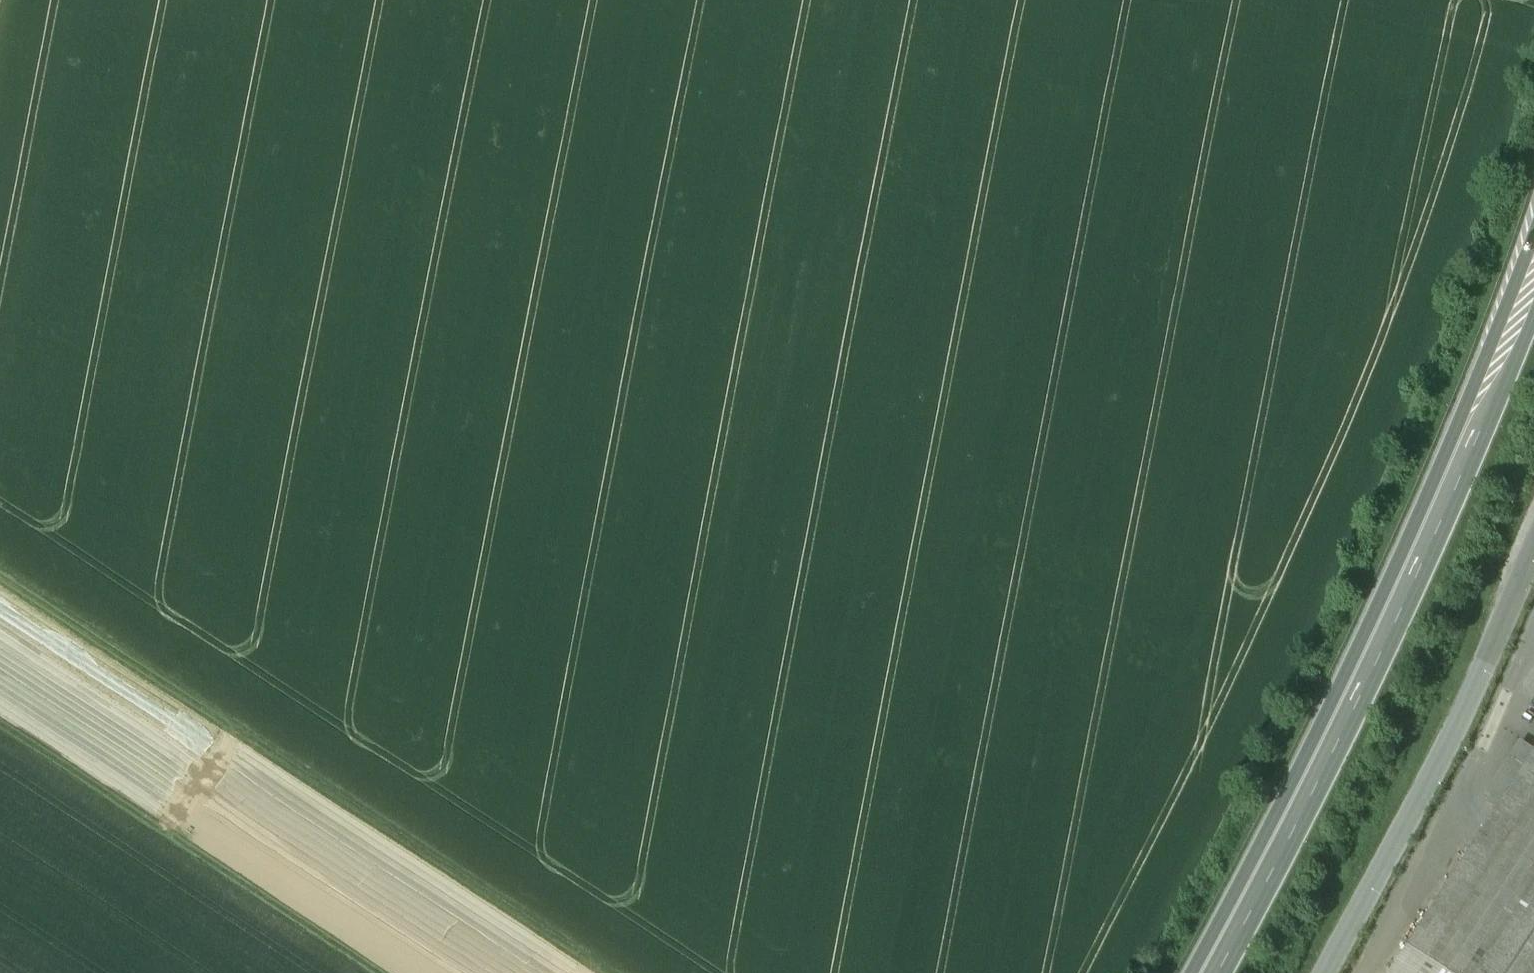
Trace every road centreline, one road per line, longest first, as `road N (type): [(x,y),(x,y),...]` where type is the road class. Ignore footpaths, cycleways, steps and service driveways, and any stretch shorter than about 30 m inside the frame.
road 1 (trunk): [(1533,270),(1398,598),(1209,972)]
road 2 (track): [(600,972),(0,576)]
road 3 (residential): [(1533,560),(1332,972)]

